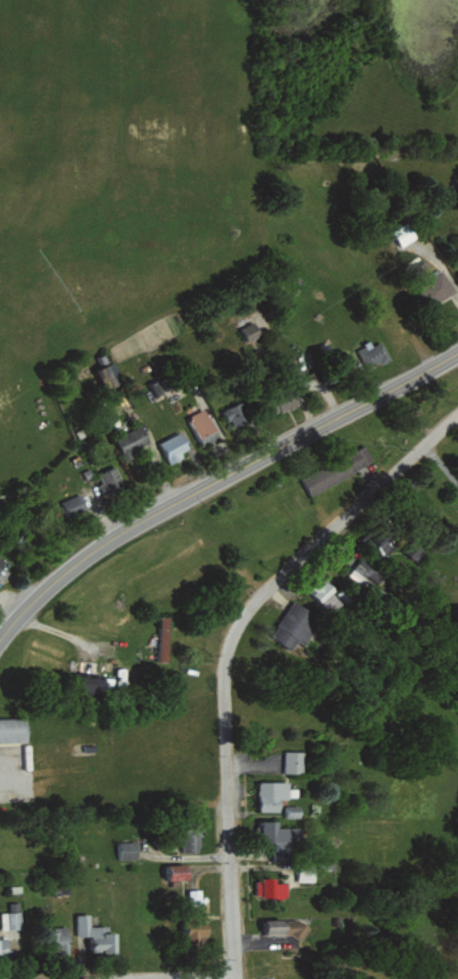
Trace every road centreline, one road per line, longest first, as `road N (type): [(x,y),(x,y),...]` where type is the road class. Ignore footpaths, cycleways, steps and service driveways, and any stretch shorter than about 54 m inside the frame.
road 1 (residential): [(233,975),(223,673),(236,631),(457,411)]
road 2 (primary): [(0,641),(54,583),(125,532),(457,353)]

